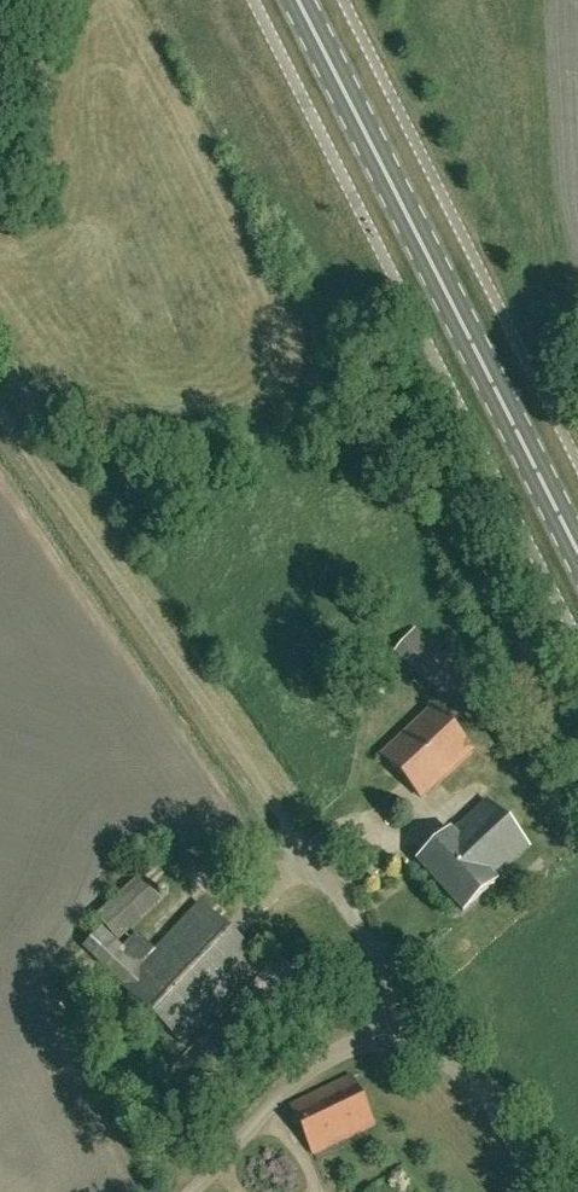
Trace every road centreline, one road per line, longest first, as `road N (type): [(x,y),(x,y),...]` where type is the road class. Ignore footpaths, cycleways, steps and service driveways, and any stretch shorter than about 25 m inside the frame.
road 1 (secondary): [(577,553),(298,0)]
road 2 (track): [(296,841),(0,414)]
road 3 (unclassified): [(396,1046),(338,1054),(289,1088),(190,1191)]
road 4 (unclassified): [(396,1046),(389,995),(355,927),(296,841)]
road 5 (unclassified): [(539,1191),(479,1093),(450,1066),(396,1046)]

